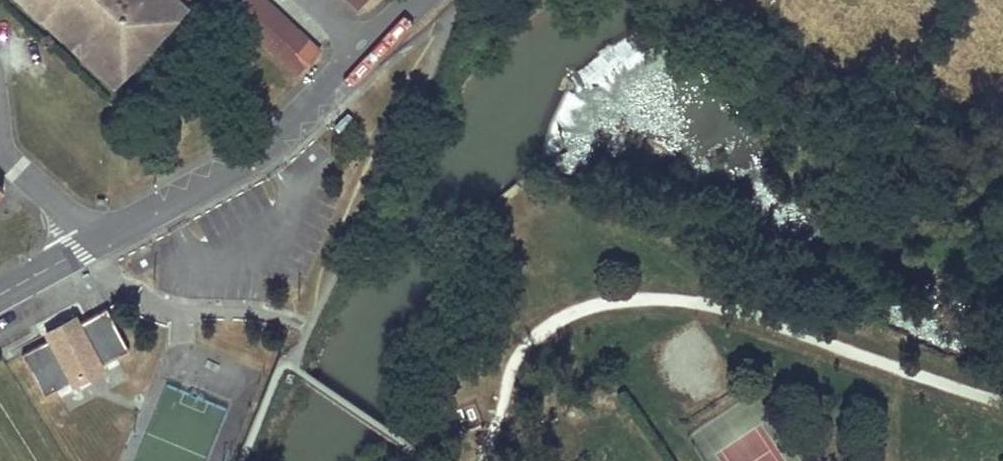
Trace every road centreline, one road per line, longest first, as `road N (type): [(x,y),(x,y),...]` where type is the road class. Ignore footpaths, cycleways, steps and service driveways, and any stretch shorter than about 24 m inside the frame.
road 1 (residential): [(98,239),(266,150),(415,0)]
road 2 (residential): [(0,142),(10,161),(98,239)]

